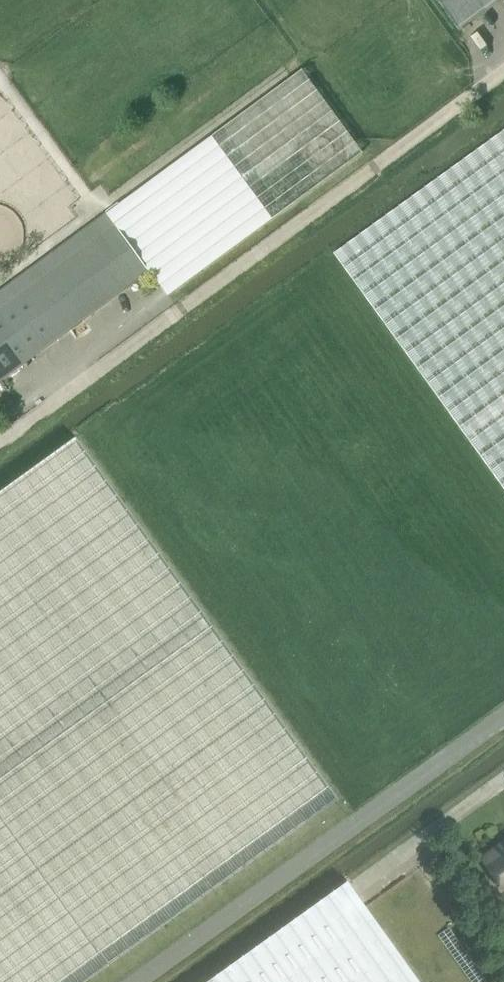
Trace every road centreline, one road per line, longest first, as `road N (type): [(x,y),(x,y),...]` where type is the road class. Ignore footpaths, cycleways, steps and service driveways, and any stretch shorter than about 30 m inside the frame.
road 1 (unclassified): [(135,981),(503,716)]

